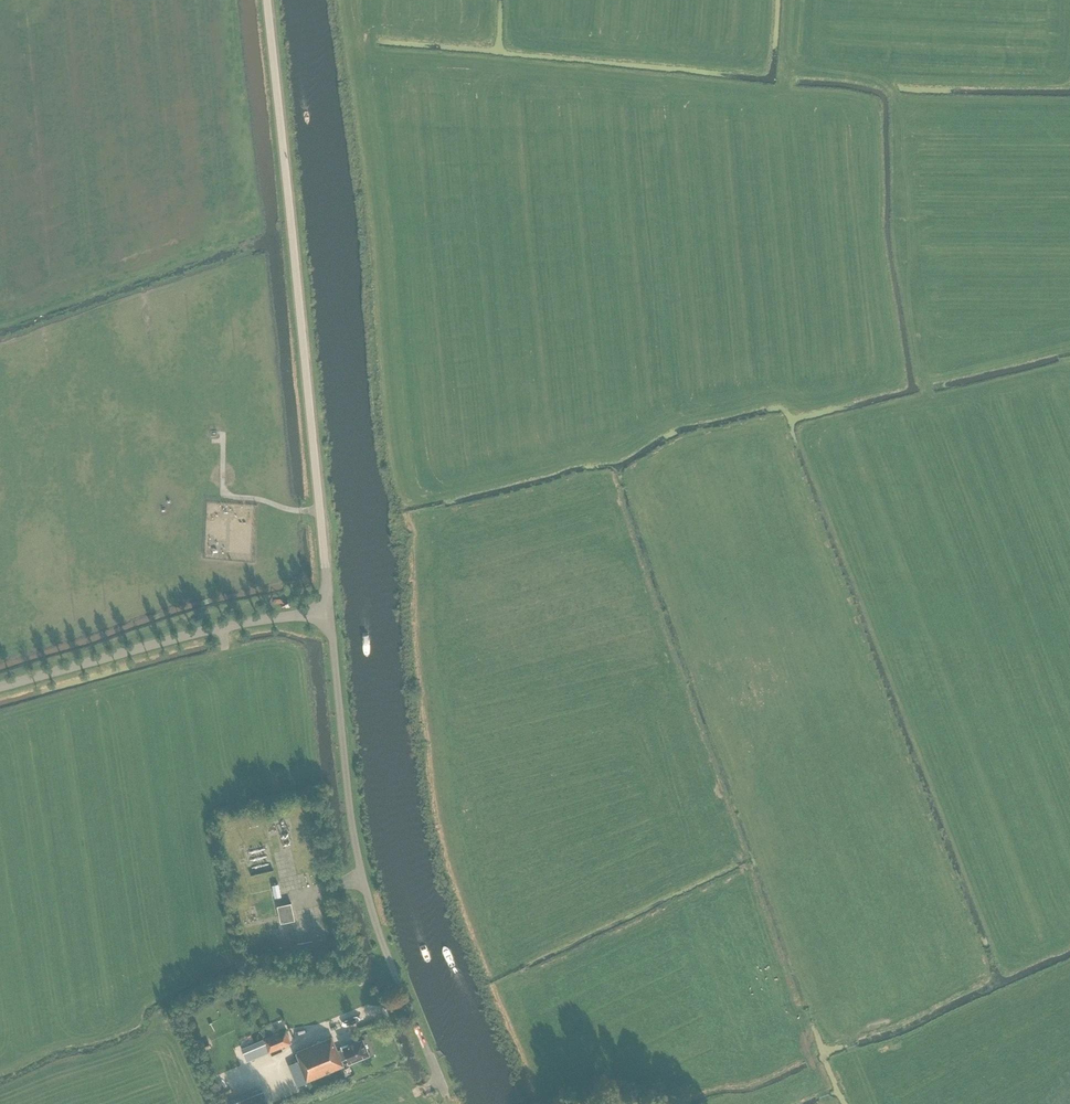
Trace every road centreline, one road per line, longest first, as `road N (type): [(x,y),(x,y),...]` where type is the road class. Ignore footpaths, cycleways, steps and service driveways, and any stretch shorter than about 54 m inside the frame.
road 1 (unclassified): [(329,609),(266,0)]
road 2 (unclassified): [(448,1096),(364,887),(329,609)]
road 3 (unclassified): [(0,687),(211,629),(329,609)]

